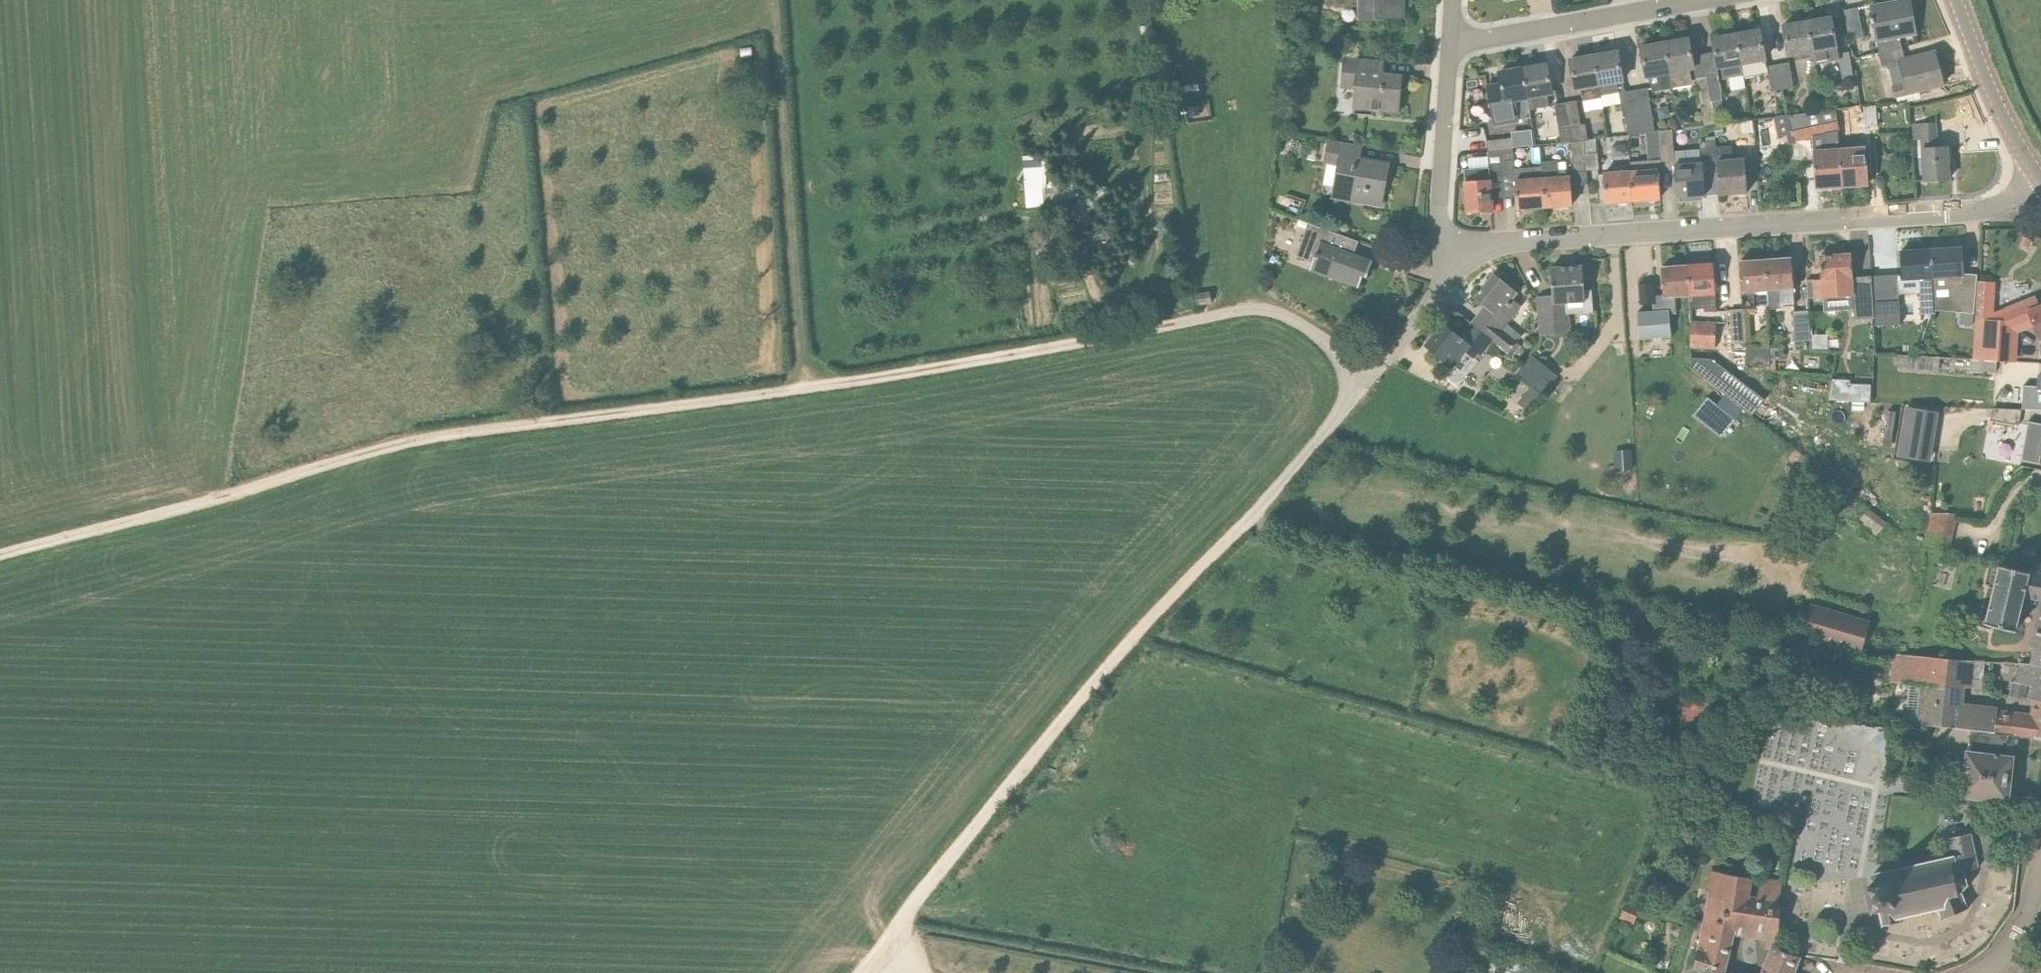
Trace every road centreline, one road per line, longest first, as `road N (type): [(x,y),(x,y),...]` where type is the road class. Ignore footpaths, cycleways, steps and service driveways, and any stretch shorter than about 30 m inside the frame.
road 1 (track): [(0,554),(425,438),(895,374),(1180,321)]
road 2 (track): [(858,972),(1100,673),(1320,440)]
road 3 (residential): [(2040,180),(1972,211),(1518,240),(1450,259)]
road 4 (track): [(770,31),(801,388)]
road 5 (track): [(1180,321),(1155,257),(1141,163),(1146,89),(1124,0)]
road 6 (residential): [(1452,43),(1694,0)]
road 7 (residential): [(1320,440),(1423,313),(1450,259)]
road 8 (residential): [(1450,259),(1439,206),(1452,43)]
road 9 (track): [(1180,321),(1271,309),(1369,380)]
road 10 (secondary): [(2040,176),(1996,102),(1956,0)]

